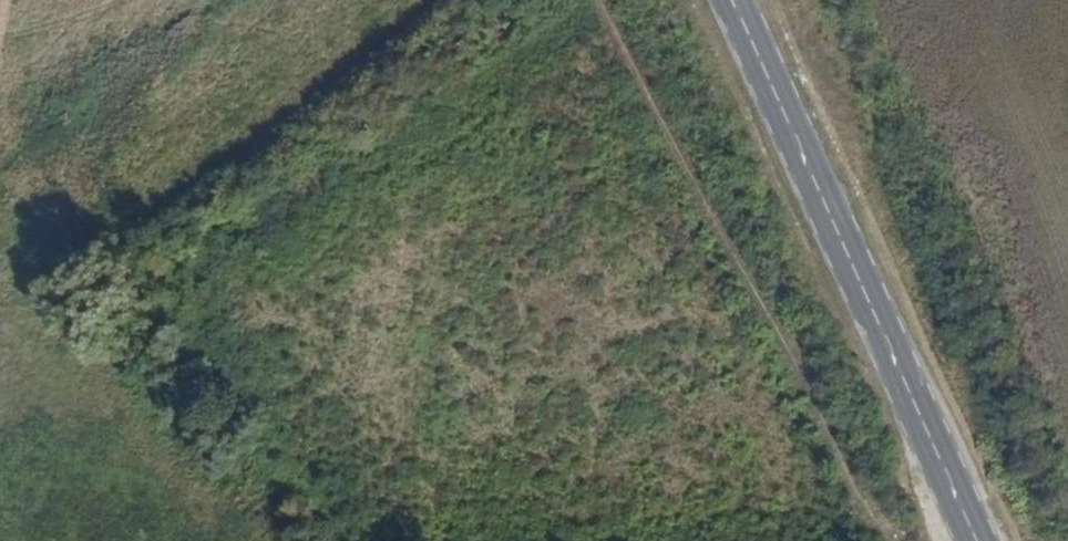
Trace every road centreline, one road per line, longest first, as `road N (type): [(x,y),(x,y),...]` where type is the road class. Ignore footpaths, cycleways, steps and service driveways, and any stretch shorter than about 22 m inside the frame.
road 1 (secondary): [(977,540),(734,0)]

